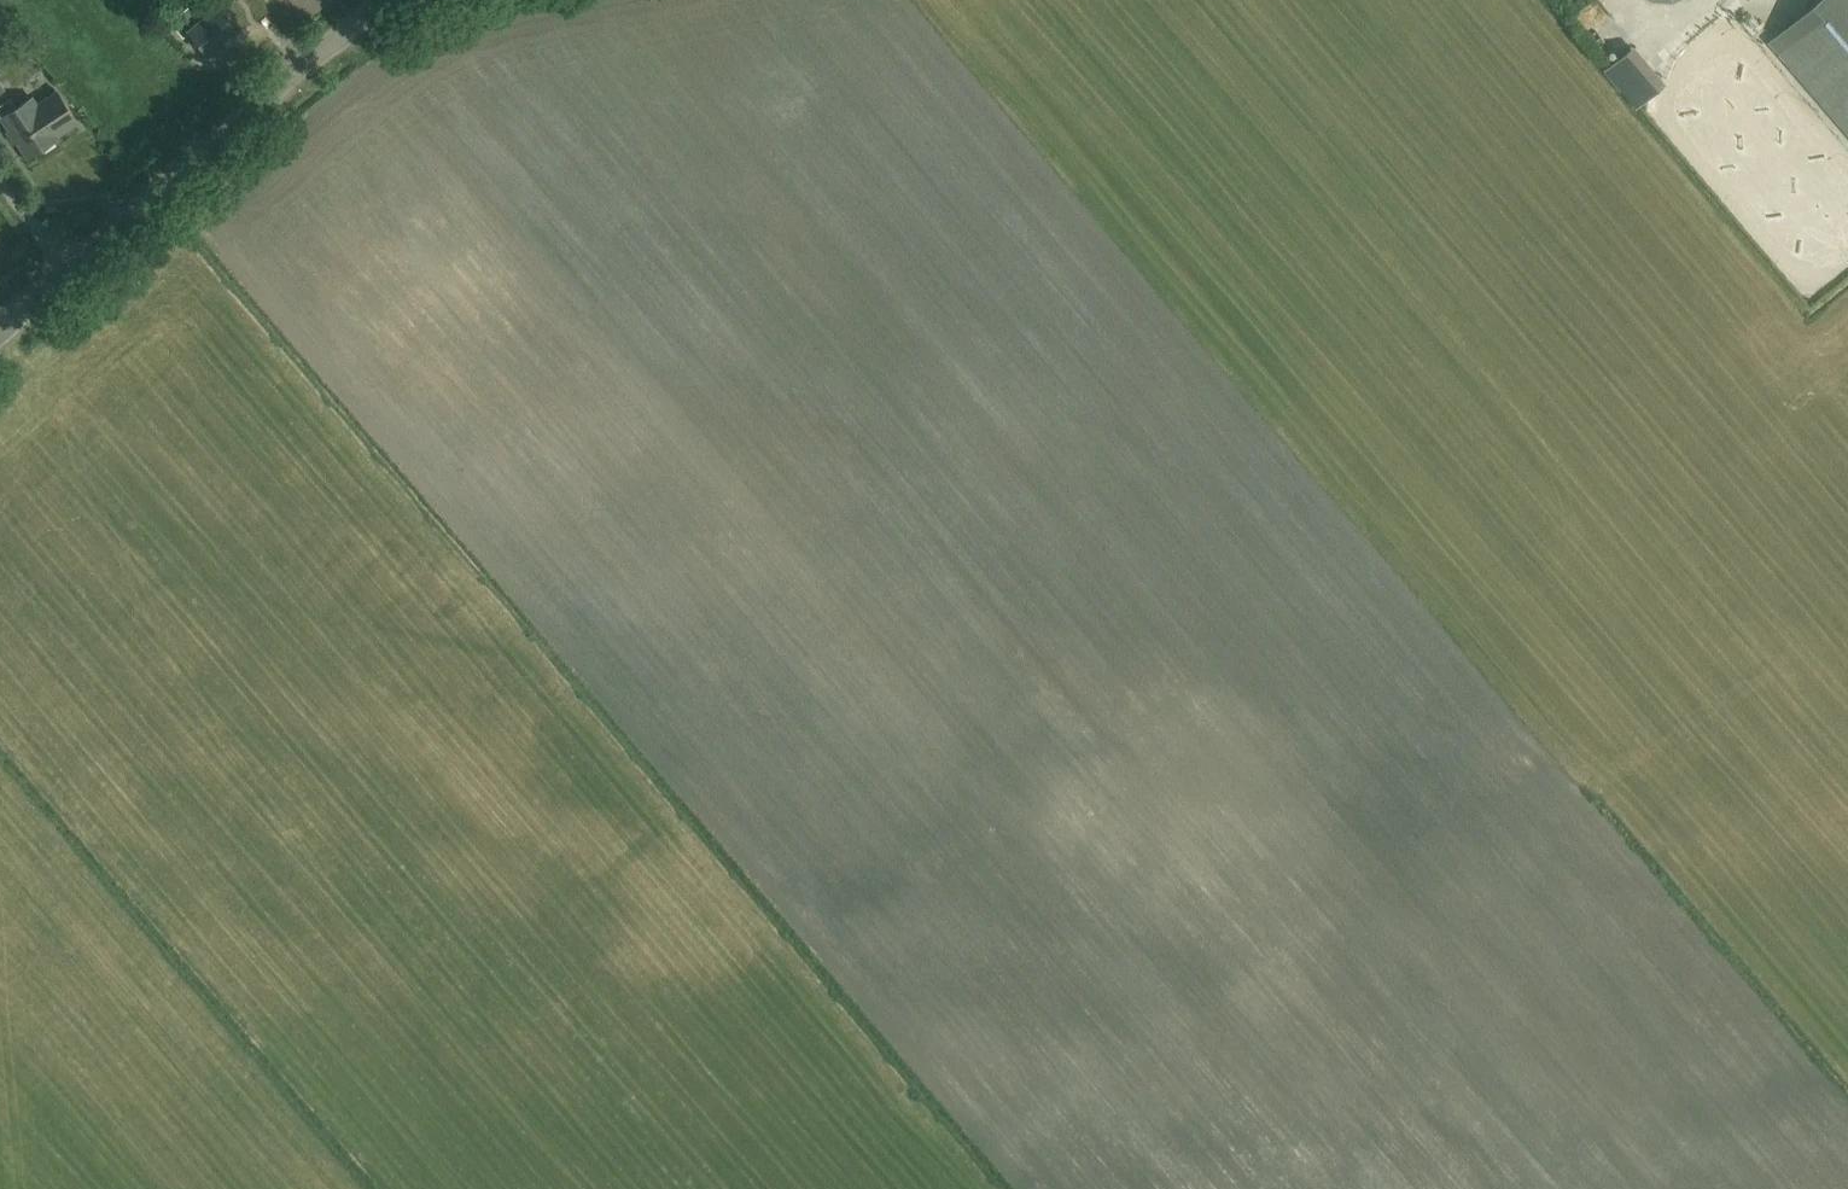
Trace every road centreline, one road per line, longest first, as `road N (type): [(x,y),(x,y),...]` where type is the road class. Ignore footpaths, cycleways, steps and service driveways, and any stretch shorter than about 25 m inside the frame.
road 1 (unclassified): [(0,330),(347,30),(395,0)]

